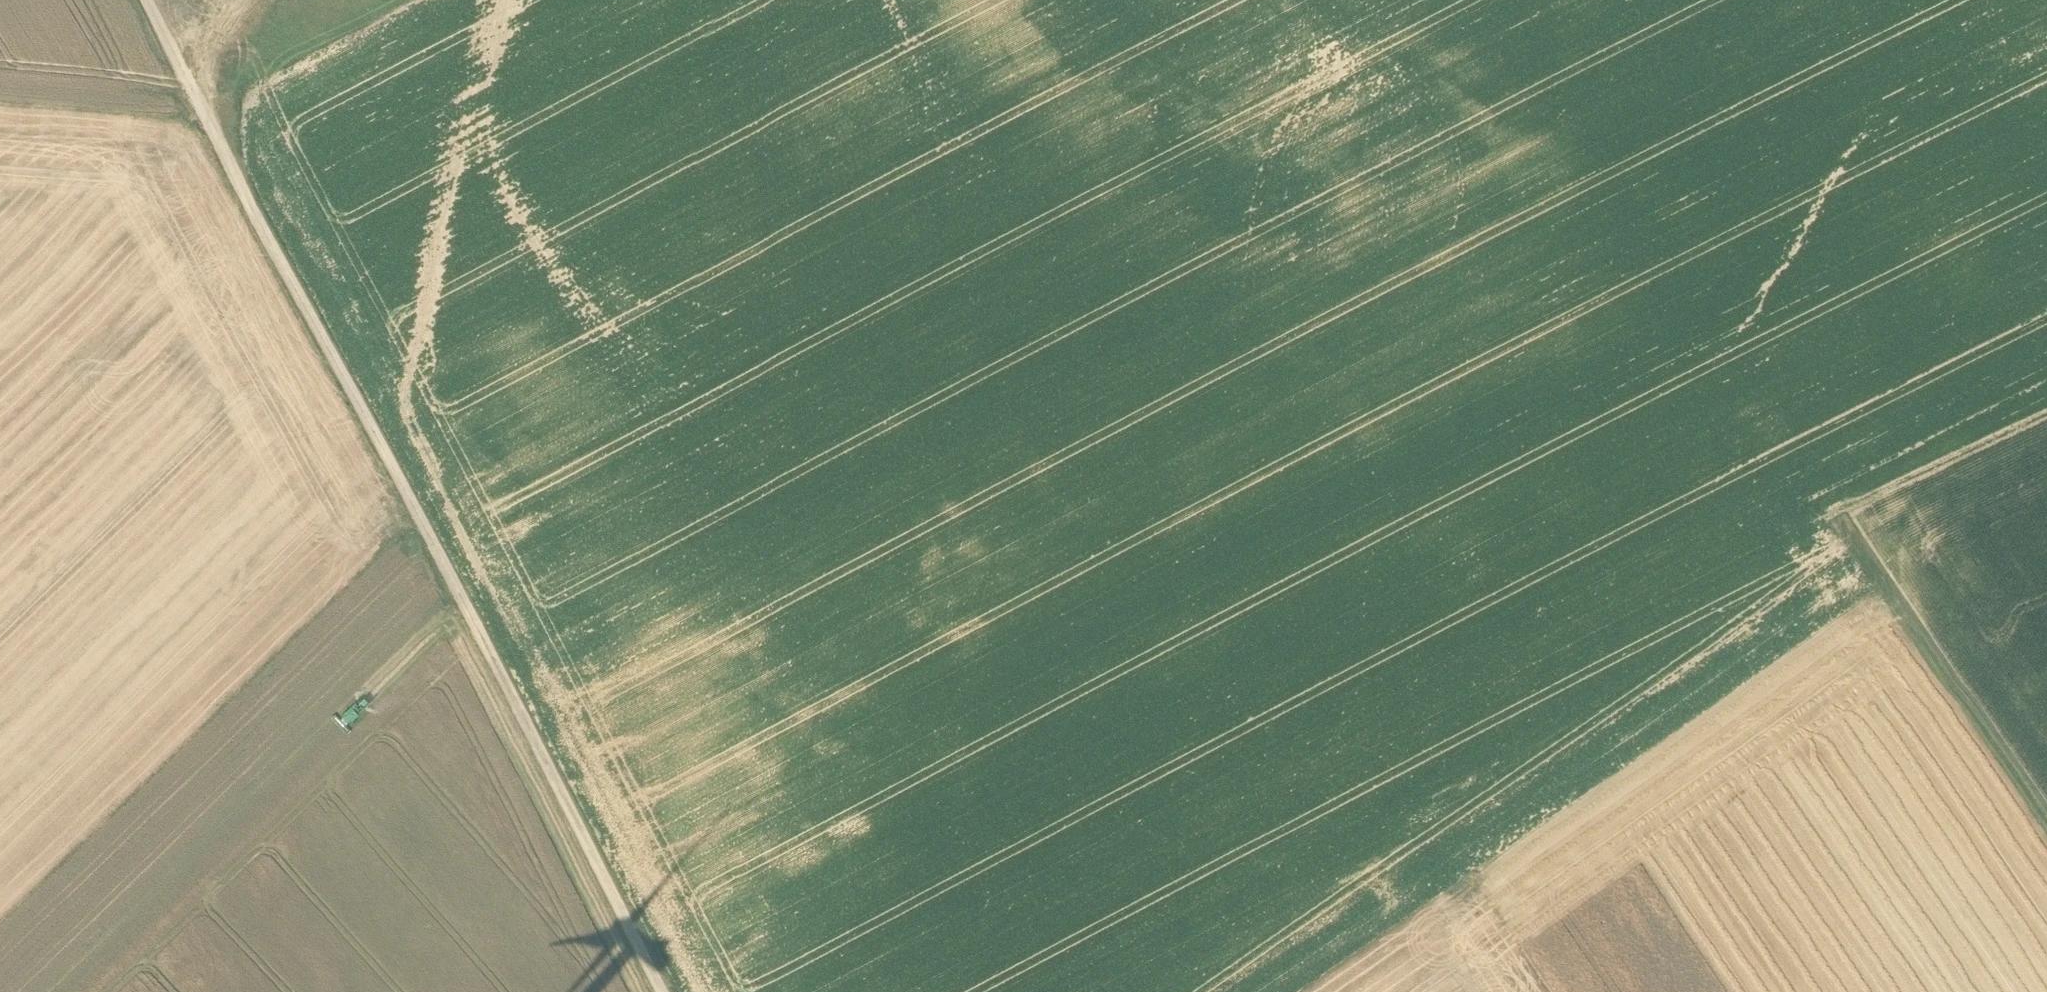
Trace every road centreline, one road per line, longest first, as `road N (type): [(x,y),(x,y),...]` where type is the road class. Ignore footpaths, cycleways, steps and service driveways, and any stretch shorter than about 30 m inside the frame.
road 1 (track): [(658,991),(204,116),(152,0)]

